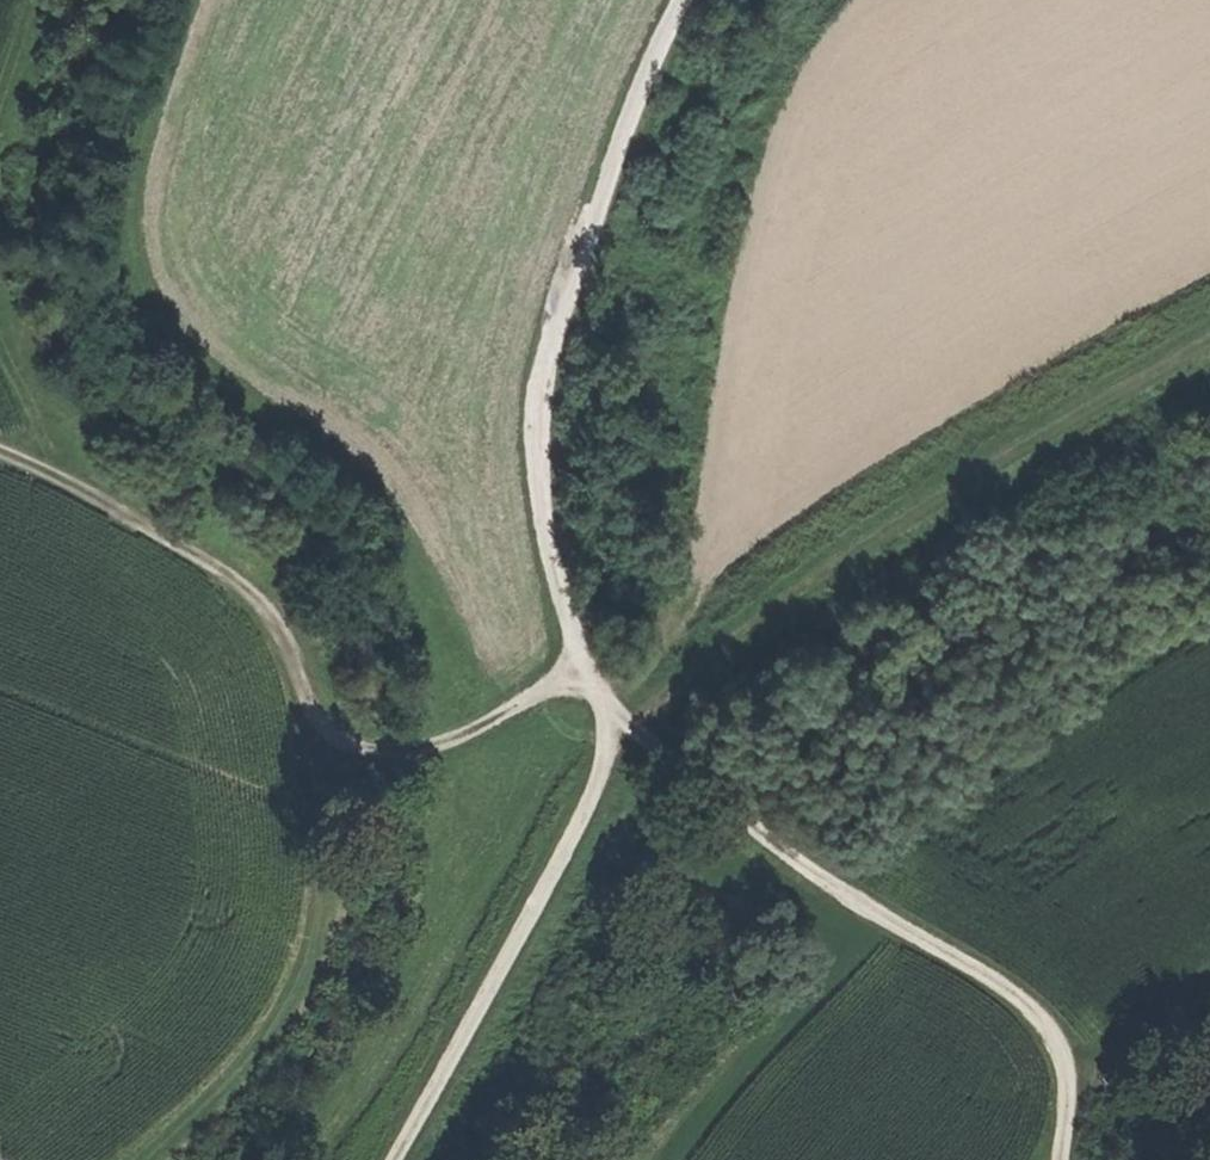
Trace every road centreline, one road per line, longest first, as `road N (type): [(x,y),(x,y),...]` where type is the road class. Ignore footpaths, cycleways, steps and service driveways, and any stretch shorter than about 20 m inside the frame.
road 1 (track): [(696,0),(667,52),(571,287),(537,428),(578,668),(634,733),(744,825),(859,910),(1008,997),(1056,1042),(1071,1092),(1063,1159)]
road 2 (track): [(182,0),(119,158),(122,283),(152,327),(342,448),(476,648),(525,705)]
road 3 (track): [(0,452),(42,466),(257,600),(291,648),(310,709),(346,746),(396,751),(477,737),(578,668)]
road 4 (track): [(634,733),(773,605),(1209,343)]
road 5 (track): [(634,733),(402,1159)]

